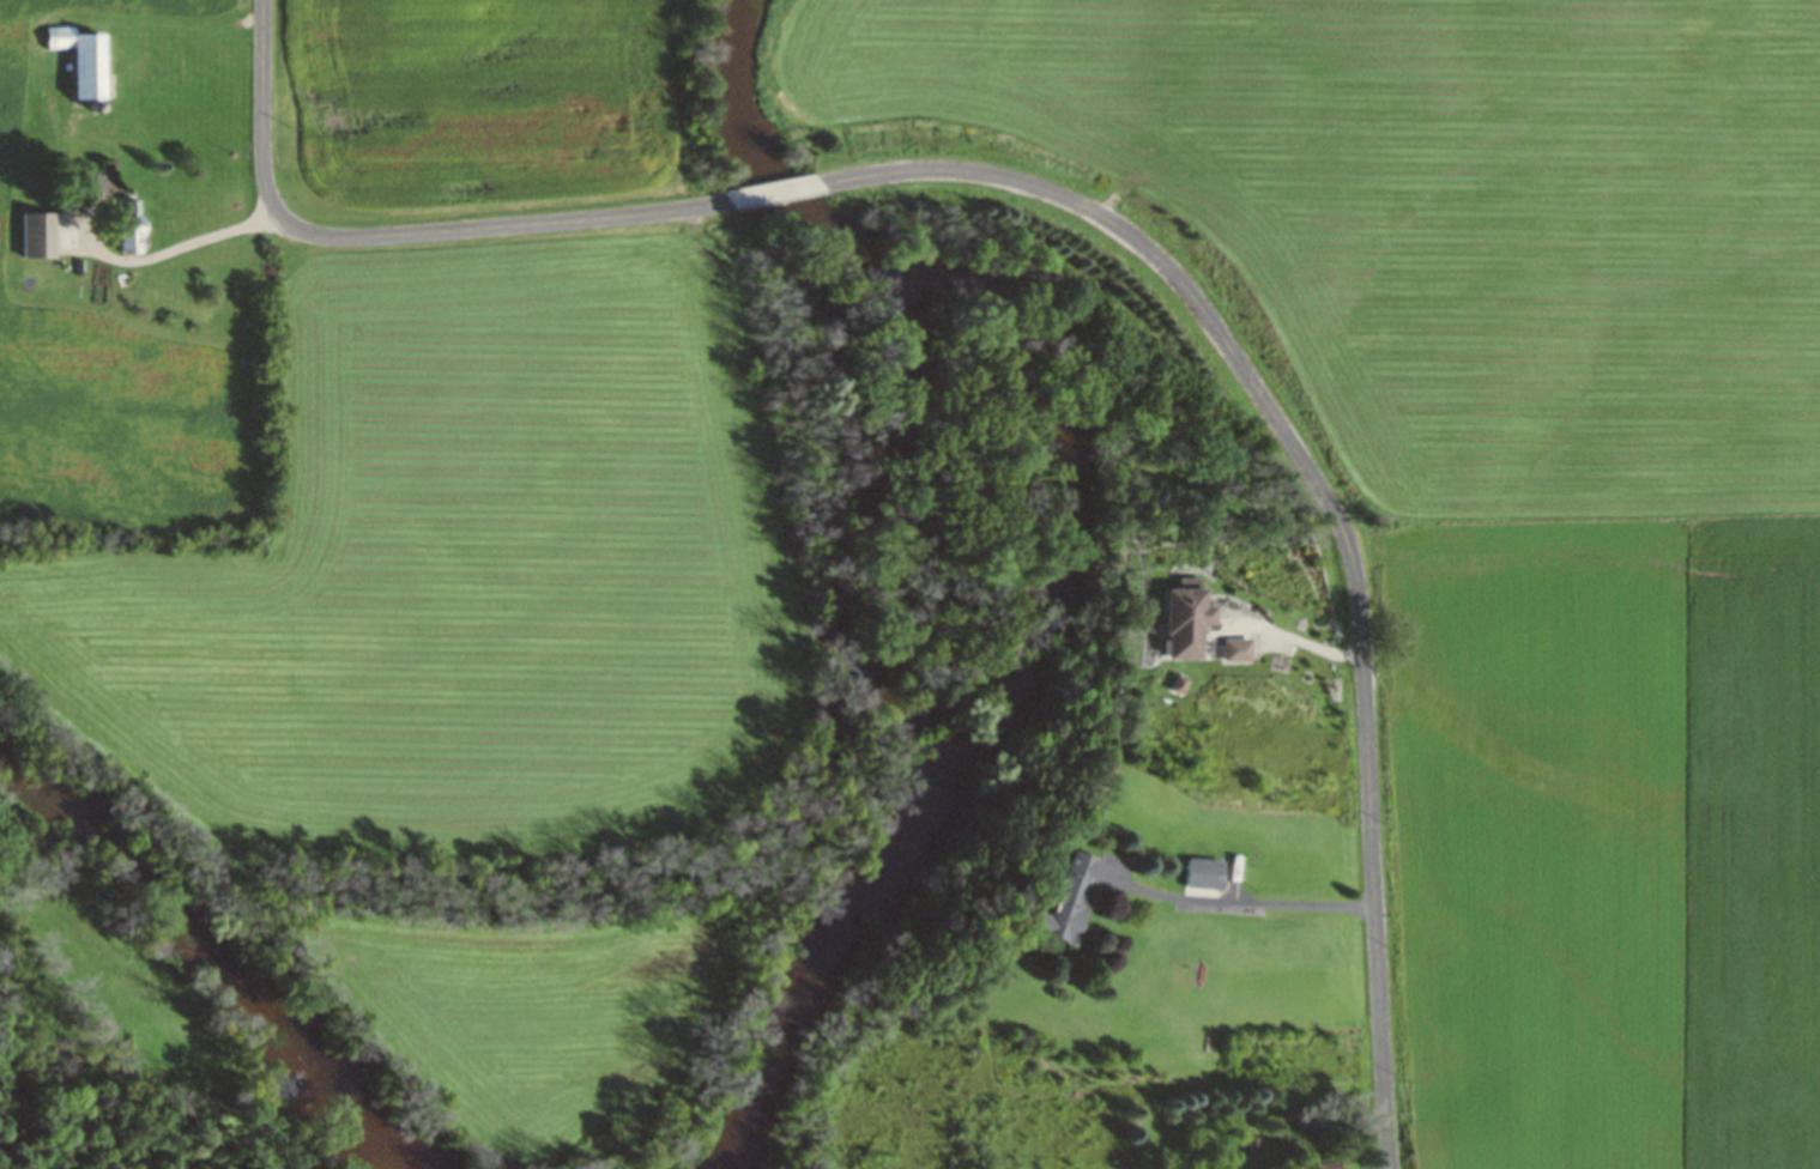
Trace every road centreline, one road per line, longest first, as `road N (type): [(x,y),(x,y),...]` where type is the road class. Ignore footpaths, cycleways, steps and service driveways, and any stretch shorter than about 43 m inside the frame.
road 1 (residential): [(818,183),(911,169),(999,174),(1121,225),(1214,315),(1344,523),(1362,579),(1396,1168)]
road 2 (residential): [(267,0),(270,187),(285,217),(306,230),(560,222),(728,200)]

